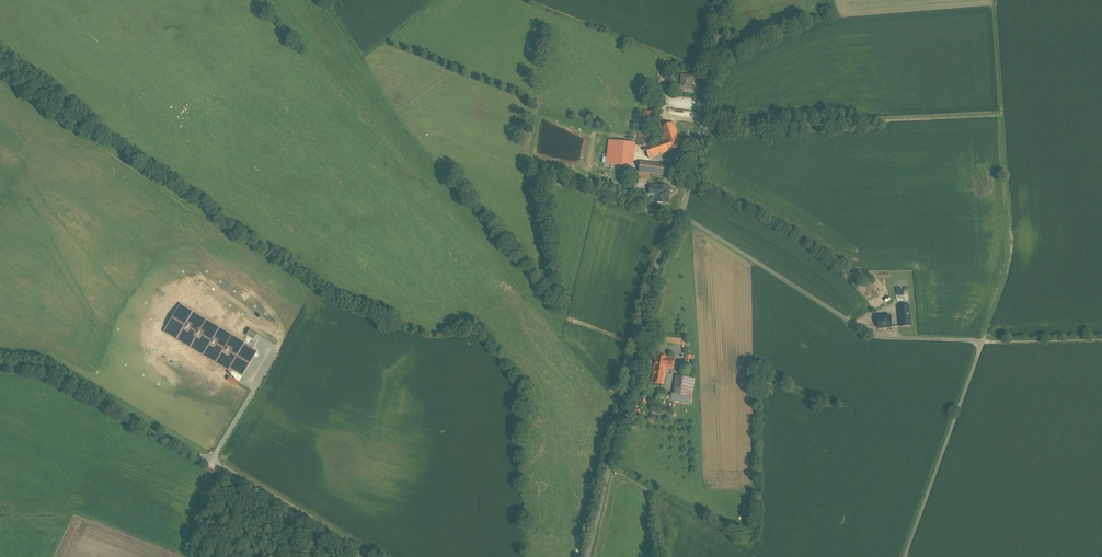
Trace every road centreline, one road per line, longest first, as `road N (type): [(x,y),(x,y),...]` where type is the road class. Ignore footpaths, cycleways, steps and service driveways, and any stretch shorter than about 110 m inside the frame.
road 1 (unclassified): [(685,203),(865,328),(979,339),(903,556)]
road 2 (unclassified): [(685,203),(663,253),(590,556)]
road 3 (track): [(703,128),(1001,114)]
road 4 (unclassified): [(725,0),(685,203)]
road 5 (track): [(1101,340),(981,344)]

